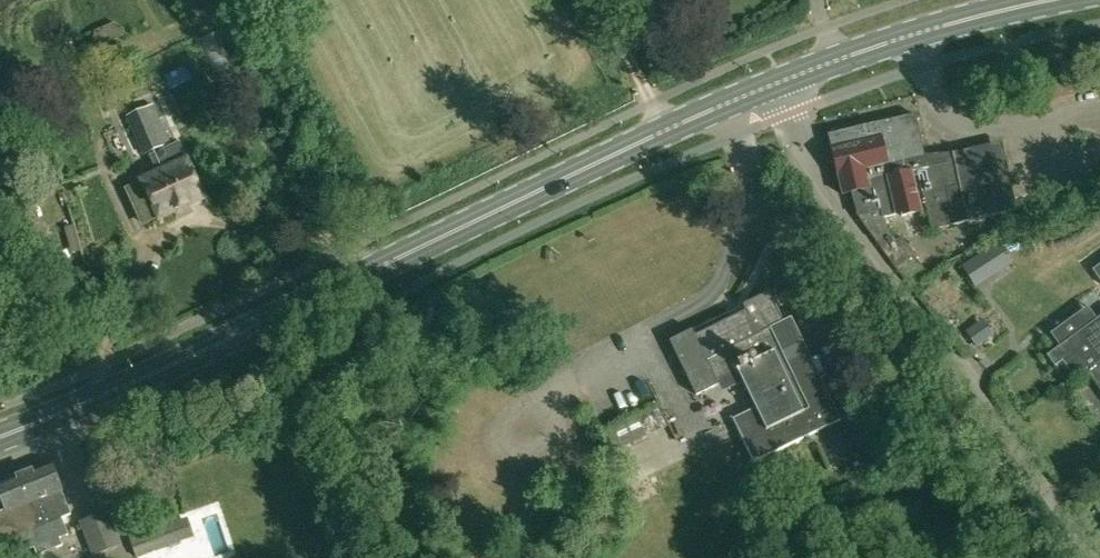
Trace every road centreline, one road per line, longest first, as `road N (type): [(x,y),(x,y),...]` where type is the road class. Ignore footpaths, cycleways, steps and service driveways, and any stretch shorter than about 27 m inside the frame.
road 1 (primary): [(0,436),(779,82)]
road 2 (residential): [(1094,557),(823,183),(801,147),(779,82)]
road 3 (primary): [(779,82),(897,40),(1052,0)]
road 4 (track): [(274,317),(380,557)]

